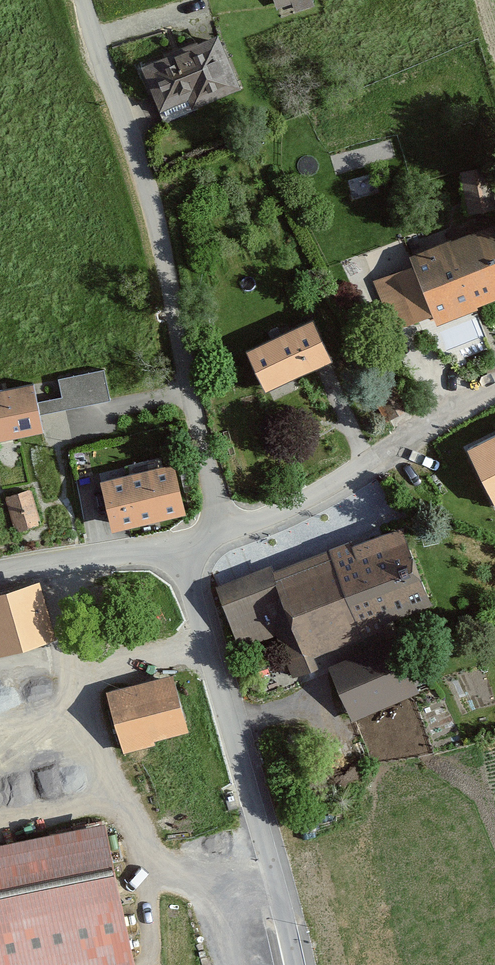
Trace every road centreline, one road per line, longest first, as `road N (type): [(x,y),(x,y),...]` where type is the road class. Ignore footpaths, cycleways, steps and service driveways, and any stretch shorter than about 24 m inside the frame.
road 1 (unclassified): [(224,532),(143,170),(85,0)]
road 2 (unclassified): [(185,545),(301,964)]
road 3 (residential): [(494,388),(361,472),(224,532)]
road 4 (unclassified): [(185,545),(0,574)]

